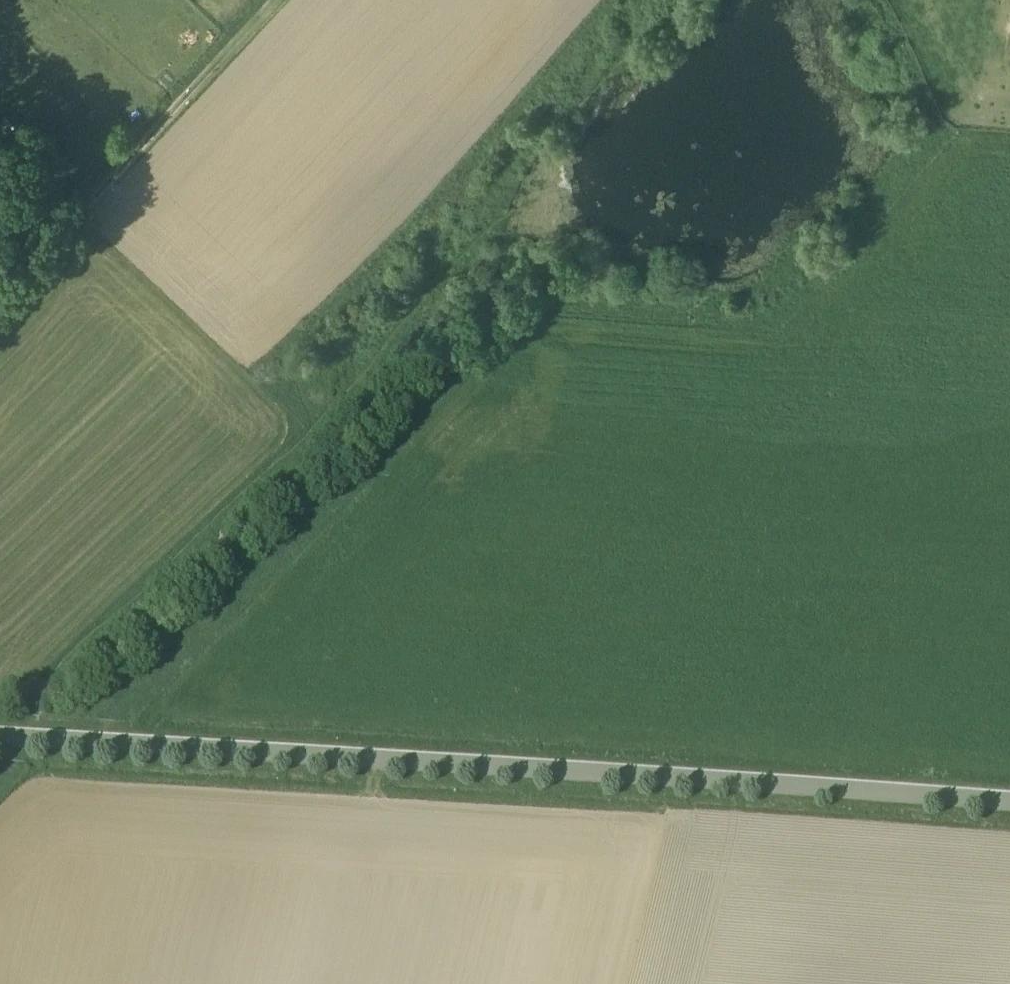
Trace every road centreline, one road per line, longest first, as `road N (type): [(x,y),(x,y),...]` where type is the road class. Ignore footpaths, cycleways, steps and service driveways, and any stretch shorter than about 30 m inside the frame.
road 1 (tertiary): [(0,736),(1009,801)]
road 2 (track): [(271,0),(0,292)]

